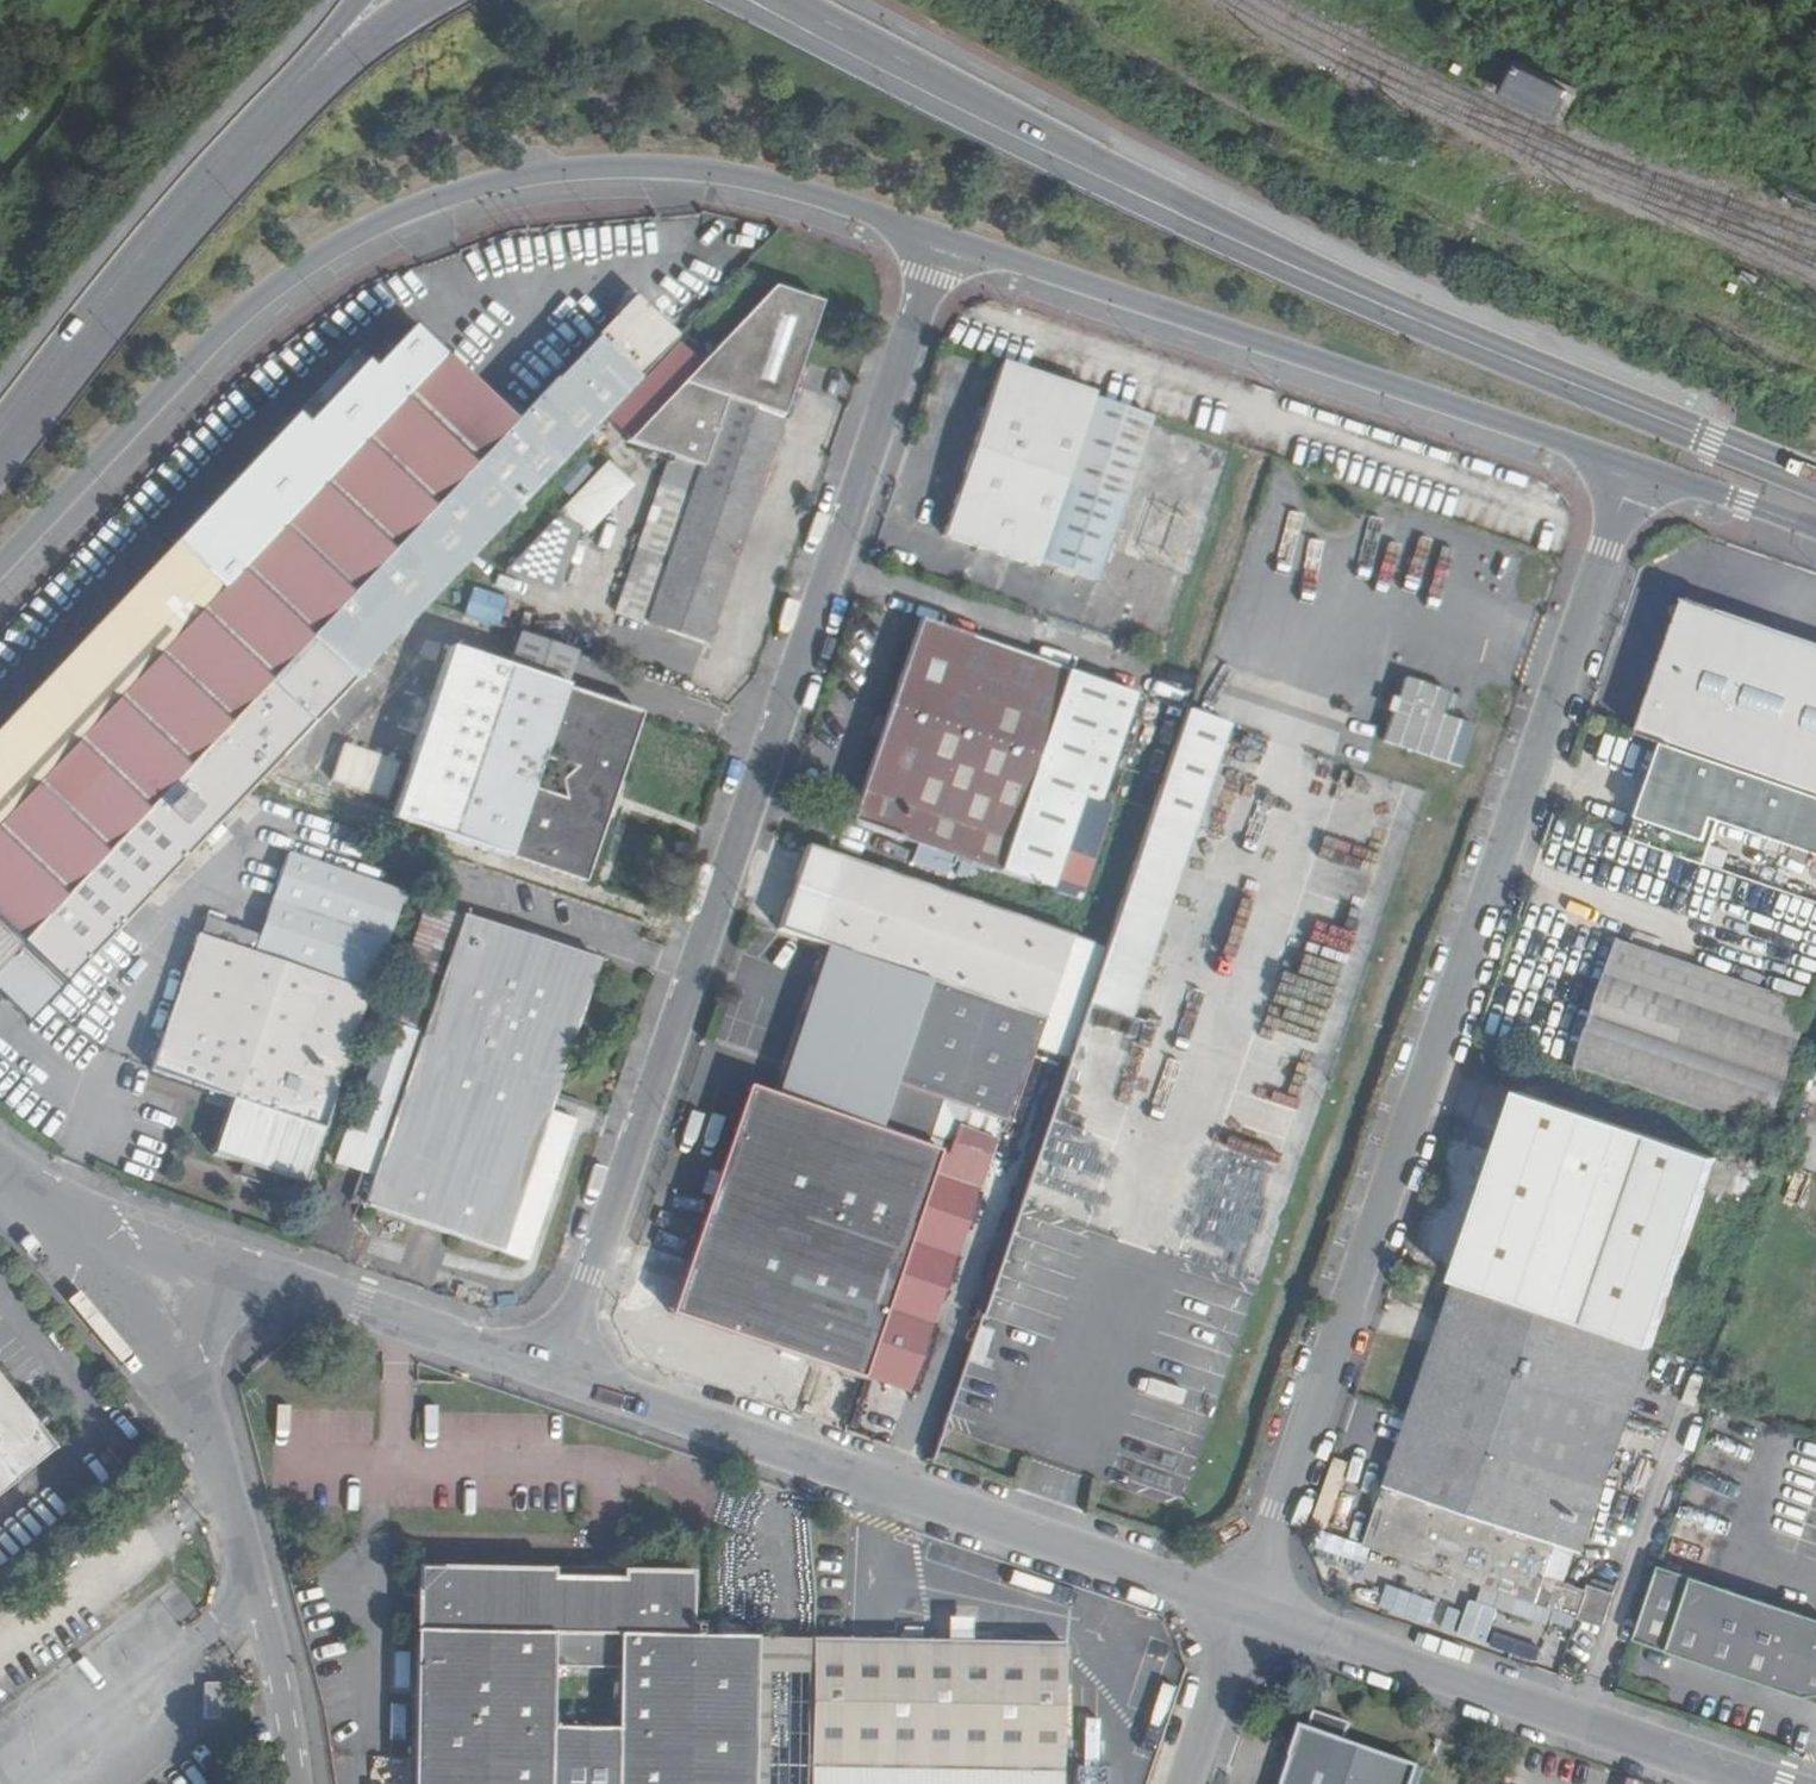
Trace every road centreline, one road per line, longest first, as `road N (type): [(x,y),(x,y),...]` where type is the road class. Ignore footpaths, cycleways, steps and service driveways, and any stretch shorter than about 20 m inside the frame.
road 1 (residential): [(941,235),(557,1377)]
road 2 (residential): [(1239,1609),(1634,474)]
road 3 (tertiary): [(1815,484),(1263,251),(763,0)]
road 4 (tertiary): [(0,567),(274,291),(404,212),(518,177),(630,168),(752,177),(941,235)]
road 5 (tertiary): [(941,235),(1634,474)]
road 6 (residential): [(557,1377),(1239,1609)]
road 7 (residential): [(296,1783),(269,1628),(206,1433),(156,1333),(40,1209)]
road 8 (residential): [(1239,1609),(1767,1783)]
road 9 (residential): [(40,1209),(557,1377)]
road 10 (primary): [(11,432),(323,55)]
road 11 (tertiary): [(1634,474),(1815,535)]
road 12 (residential): [(1182,1783),(1239,1609)]

